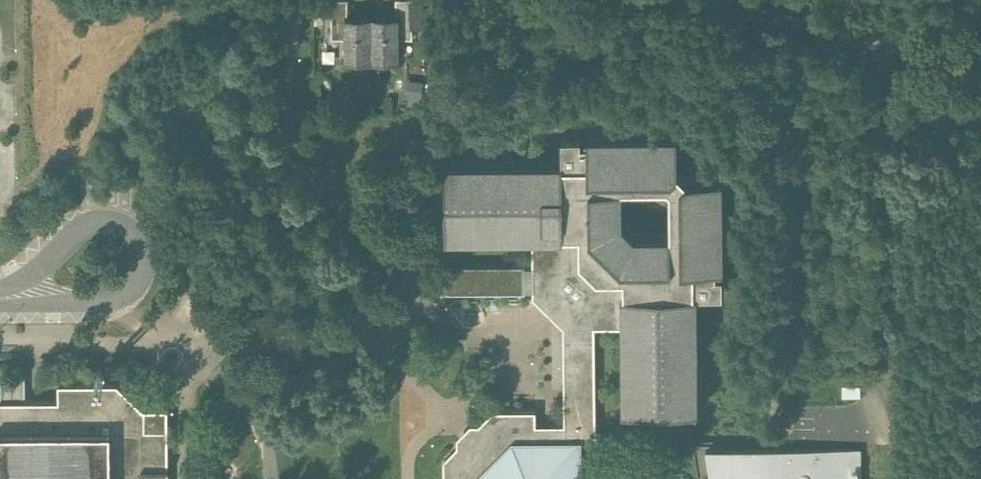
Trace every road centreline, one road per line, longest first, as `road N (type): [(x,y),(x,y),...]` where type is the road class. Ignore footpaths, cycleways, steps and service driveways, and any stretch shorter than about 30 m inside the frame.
road 1 (unclassified): [(17,305),(104,303),(127,293),(141,263),(137,244),(126,232),(93,230),(36,278),(0,296)]

